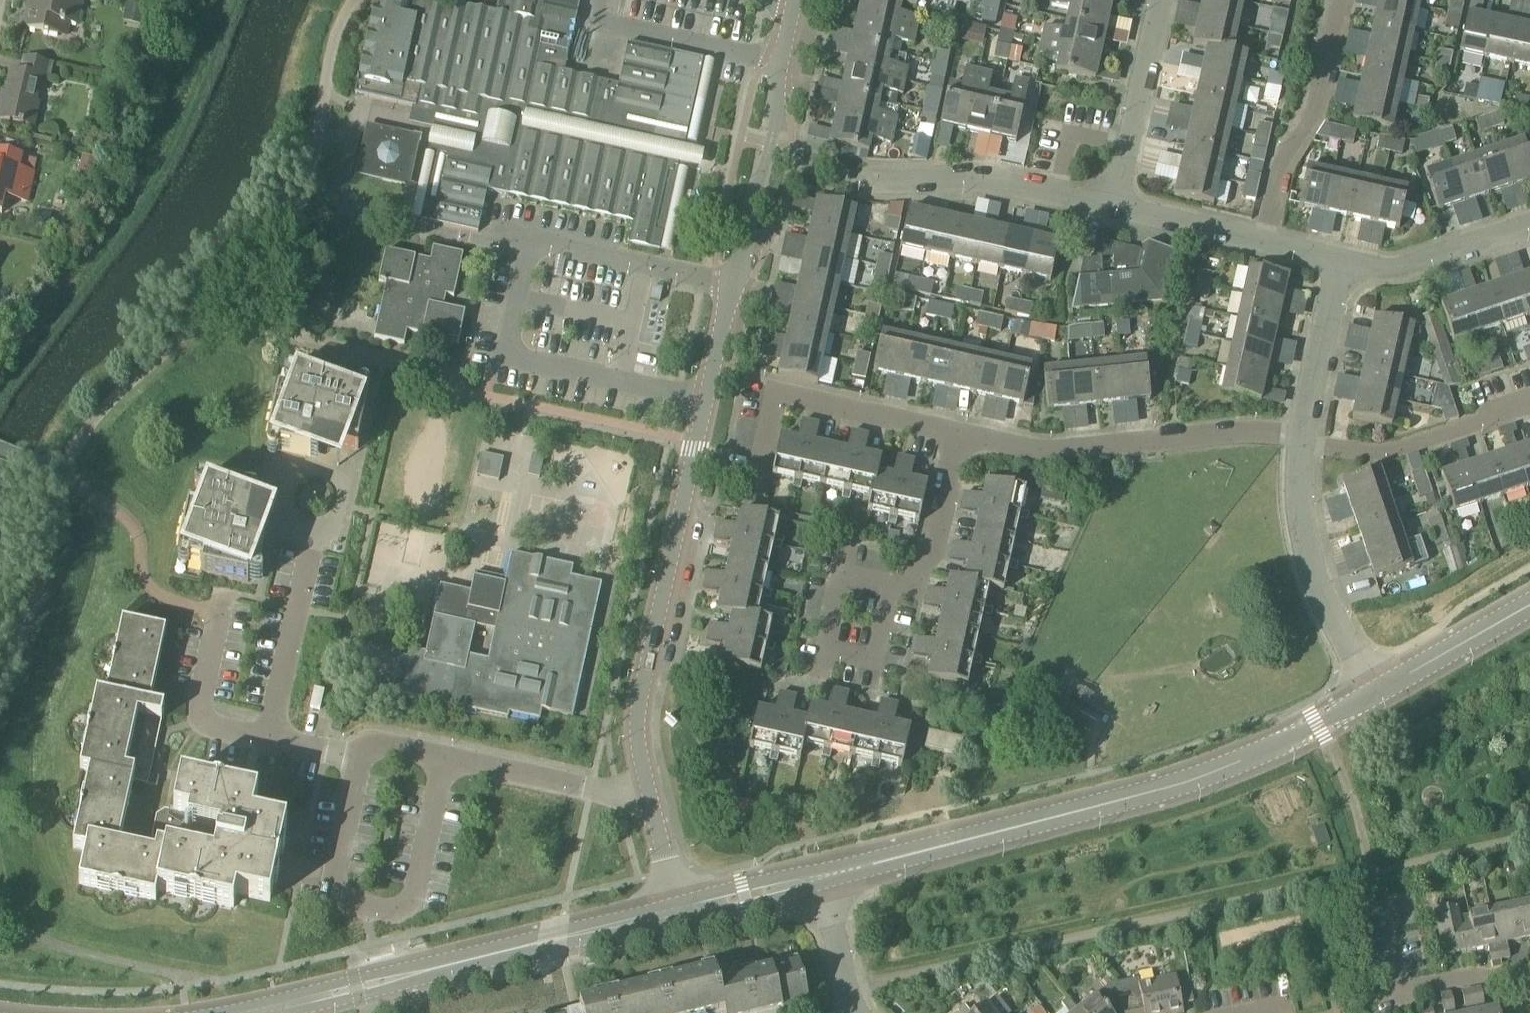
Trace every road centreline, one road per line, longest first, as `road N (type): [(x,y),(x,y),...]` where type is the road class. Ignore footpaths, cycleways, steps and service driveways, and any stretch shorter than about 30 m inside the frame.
road 1 (tertiary): [(819,879),(1173,788),(1246,760),(1369,692)]
road 2 (tertiary): [(272,1010),(681,912)]
road 3 (residential): [(650,803),(638,729),(643,690),(709,401)]
road 4 (residential): [(442,759),(414,891),(393,914),(359,911),(338,873),(367,745)]
road 5 (residential): [(960,437),(1043,451),(1257,434),(1302,439)]
road 6 (residential): [(526,253),(502,357),(709,401)]
road 7 (residential): [(756,488),(776,392),(960,437)]
road 8 (residential): [(526,253),(351,210),(342,192),(359,108)]
road 9 (residential): [(851,177),(977,178),(1112,205)]
road 10 (residential): [(1369,692),(1319,592),(1298,512),(1302,447)]
road 11 (residential): [(1262,241),(1278,171),(1316,104),(1338,0)]
road 12 (residential): [(1302,447),(1398,449),(1529,406)]
road 13 (residential): [(735,287),(782,68)]
road 14 (residential): [(735,287),(529,242),(526,253)]
road 15 (residential): [(782,68),(595,26),(601,0)]
road 16 (residential): [(650,803),(442,759)]
road 17 (residential): [(1112,205),(1161,0)]
road 18 (residential): [(1341,261),(1402,268),(1529,226)]
road 19 (residential): [(265,738),(307,550)]
road 20 (residential): [(265,738),(202,717),(222,594)]
road 21 (tertiary): [(1369,692),(1529,603)]
road 22 (residential): [(1302,439),(1341,261)]
road 23 (residential): [(890,587),(840,576),(824,648),(874,659)]
road 24 (residential): [(890,587),(929,560),(960,437)]
road 25 (residential): [(1112,205),(1262,241)]
road 26 (residential): [(1379,997),(1529,966)]
road 27 (tertiary): [(681,912),(819,879)]
road 28 (residential): [(856,1012),(819,879)]

